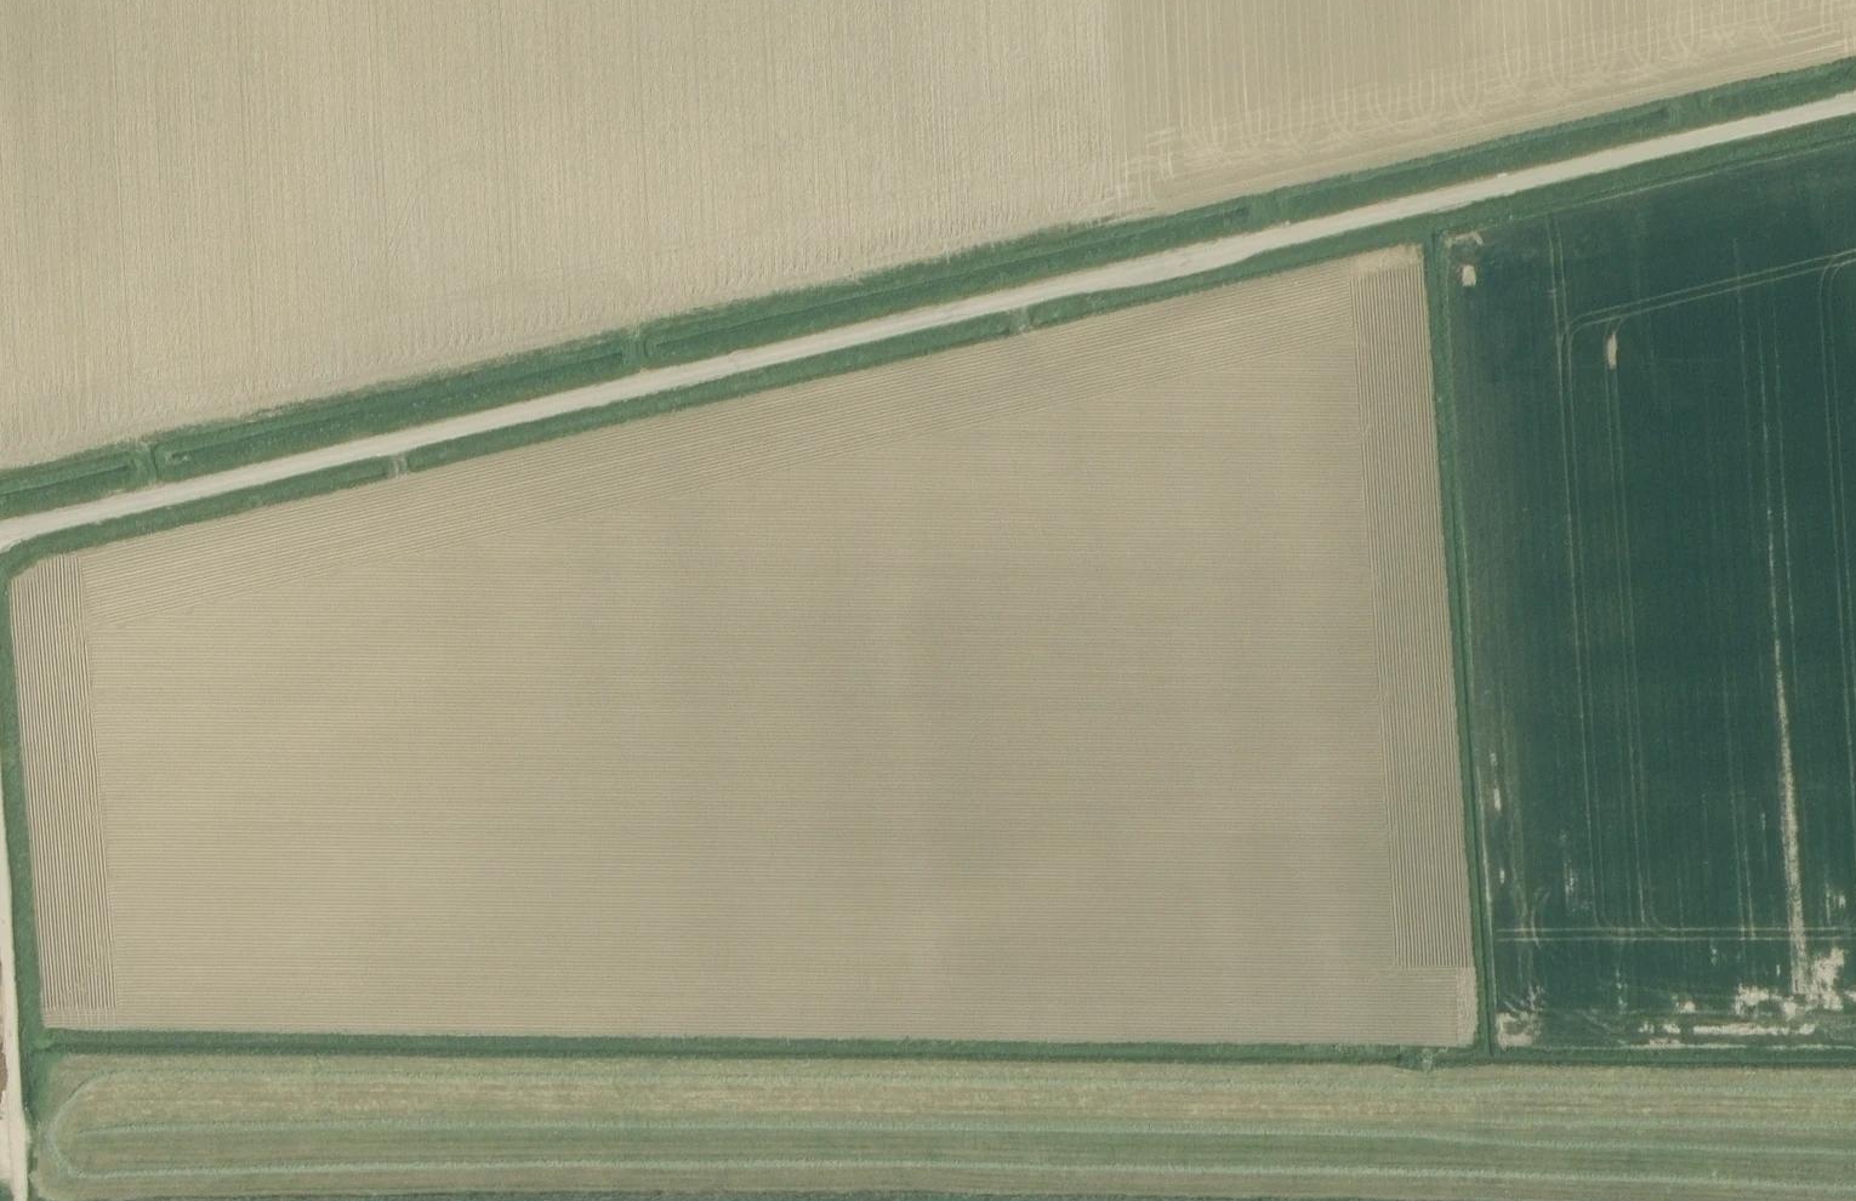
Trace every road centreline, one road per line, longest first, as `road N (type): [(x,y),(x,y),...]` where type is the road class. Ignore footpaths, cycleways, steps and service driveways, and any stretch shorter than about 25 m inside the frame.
road 1 (unclassified): [(0,539),(1855,101)]
road 2 (unclassified): [(25,1200),(0,852)]

